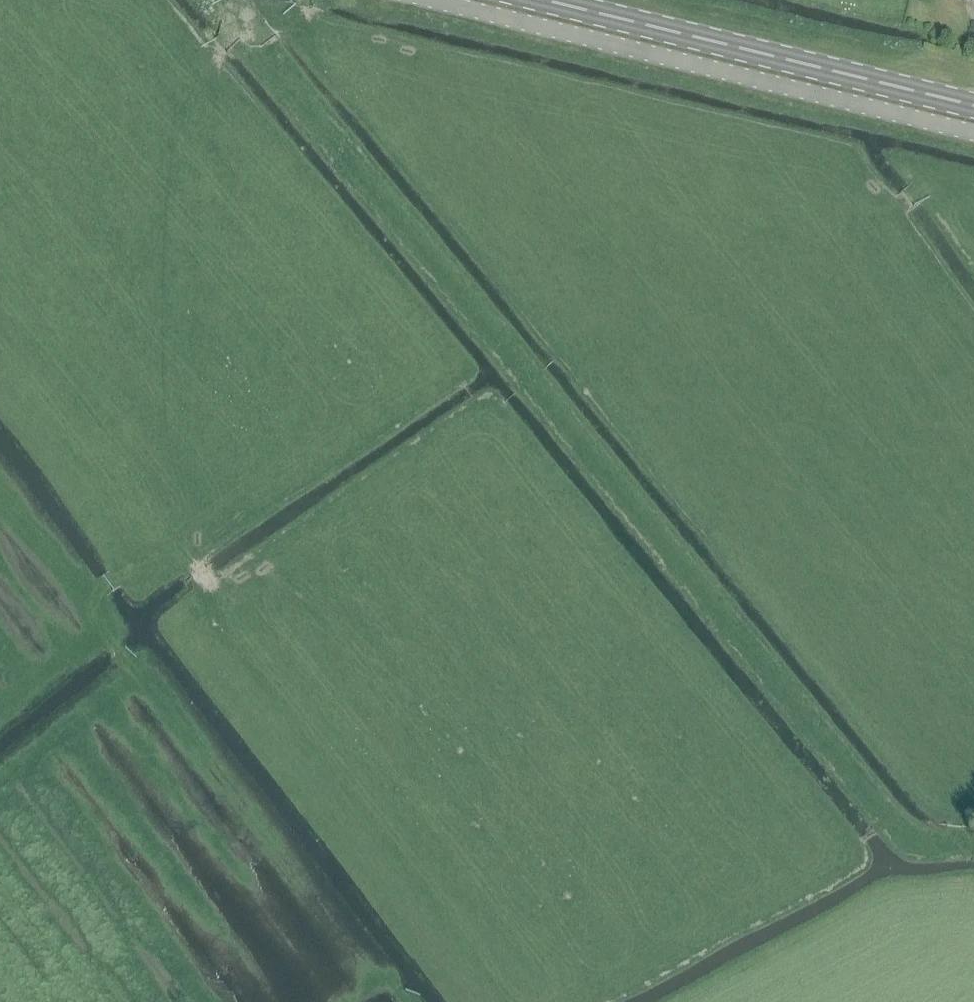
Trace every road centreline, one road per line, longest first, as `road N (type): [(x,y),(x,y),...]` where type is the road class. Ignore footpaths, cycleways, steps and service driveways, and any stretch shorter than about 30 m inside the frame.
road 1 (unclassified): [(433,0),(973,133)]
road 2 (primary): [(547,0),(973,105)]

